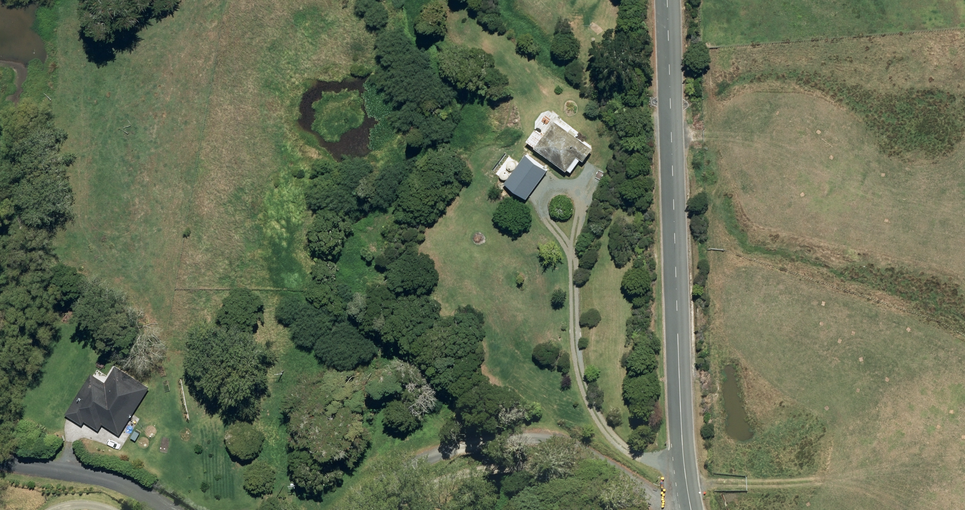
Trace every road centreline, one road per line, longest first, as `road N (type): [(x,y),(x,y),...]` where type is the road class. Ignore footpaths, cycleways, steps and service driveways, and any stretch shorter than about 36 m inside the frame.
road 1 (unclassified): [(667,0),(690,509)]
road 2 (residential): [(326,509),(418,450),(525,429),(578,443),(683,509)]
road 3 (residential): [(0,466),(109,481),(170,509)]

